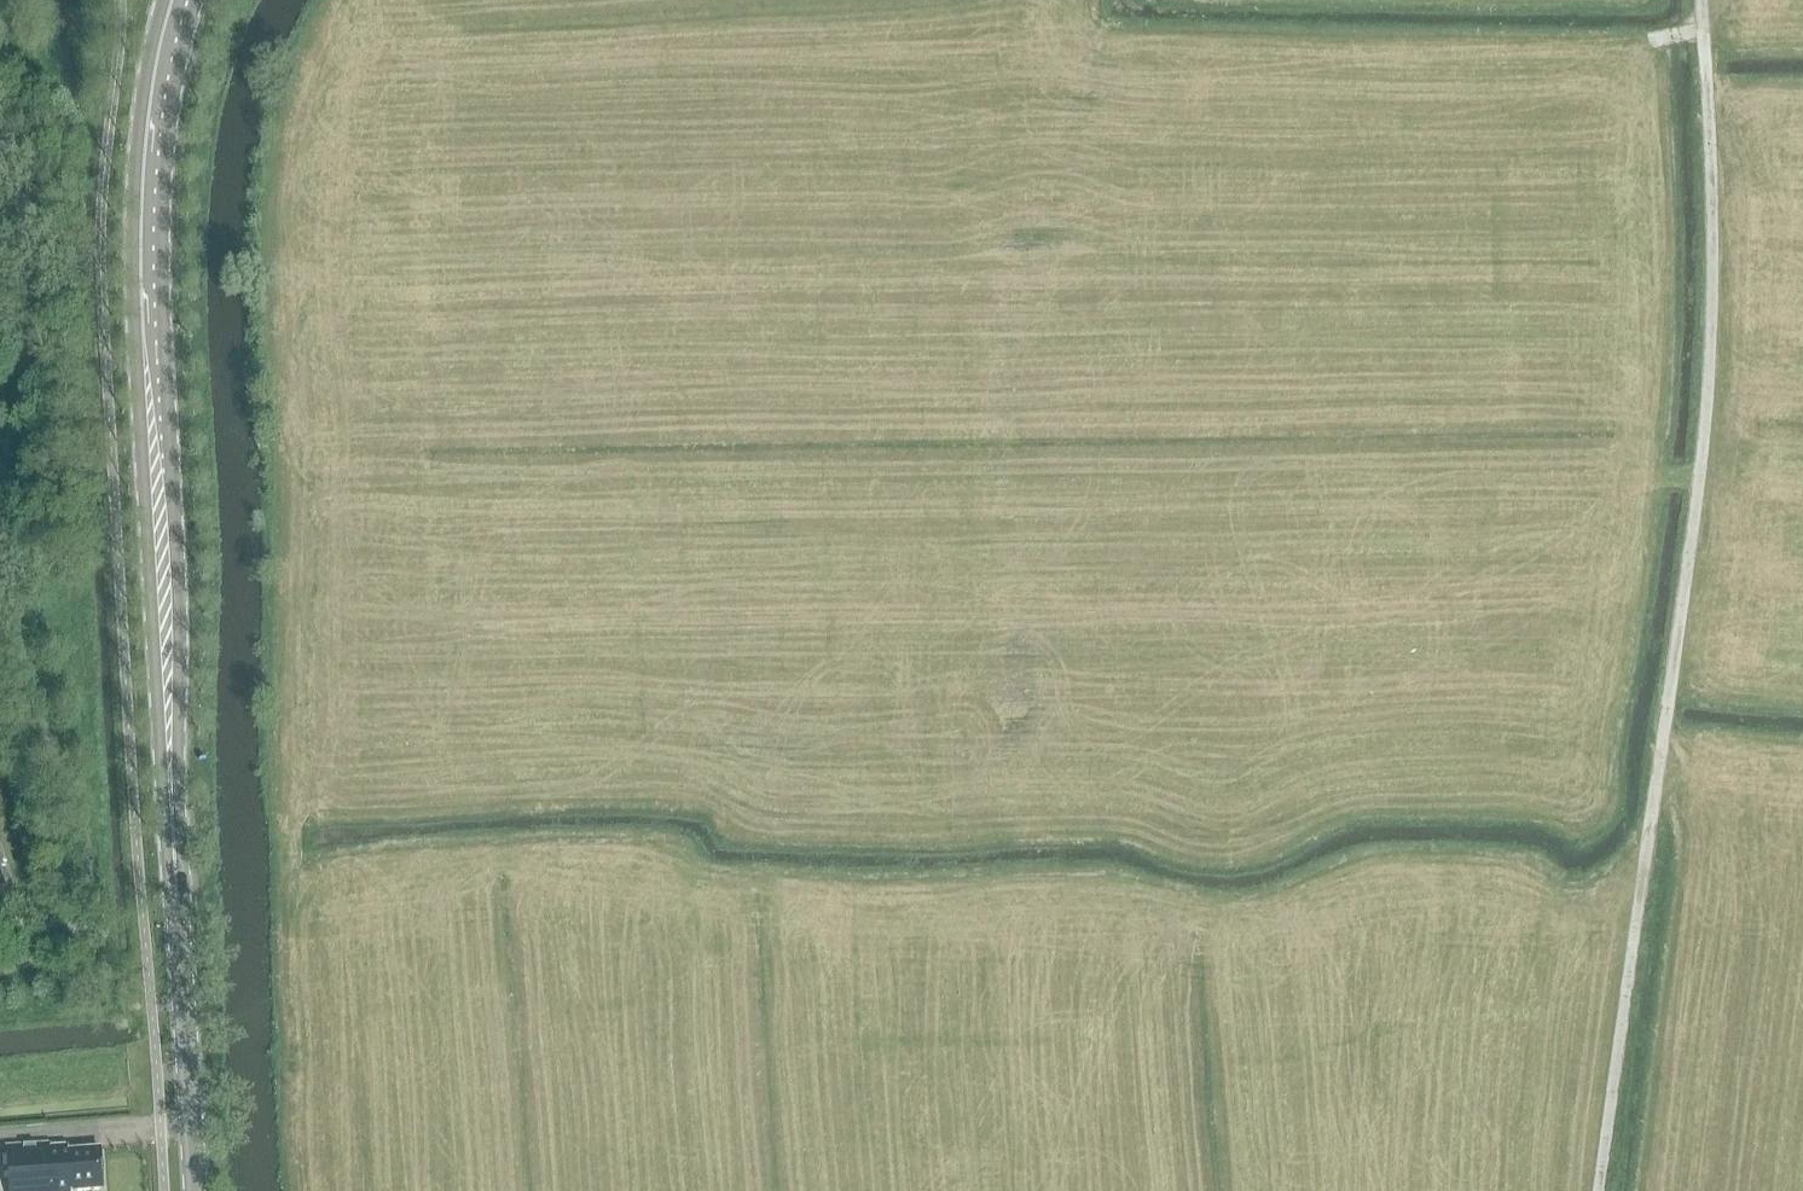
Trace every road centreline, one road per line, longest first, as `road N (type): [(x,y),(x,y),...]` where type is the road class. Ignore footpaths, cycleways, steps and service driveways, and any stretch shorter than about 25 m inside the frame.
road 1 (primary): [(194,1190),(147,200),(162,60),(179,0)]

